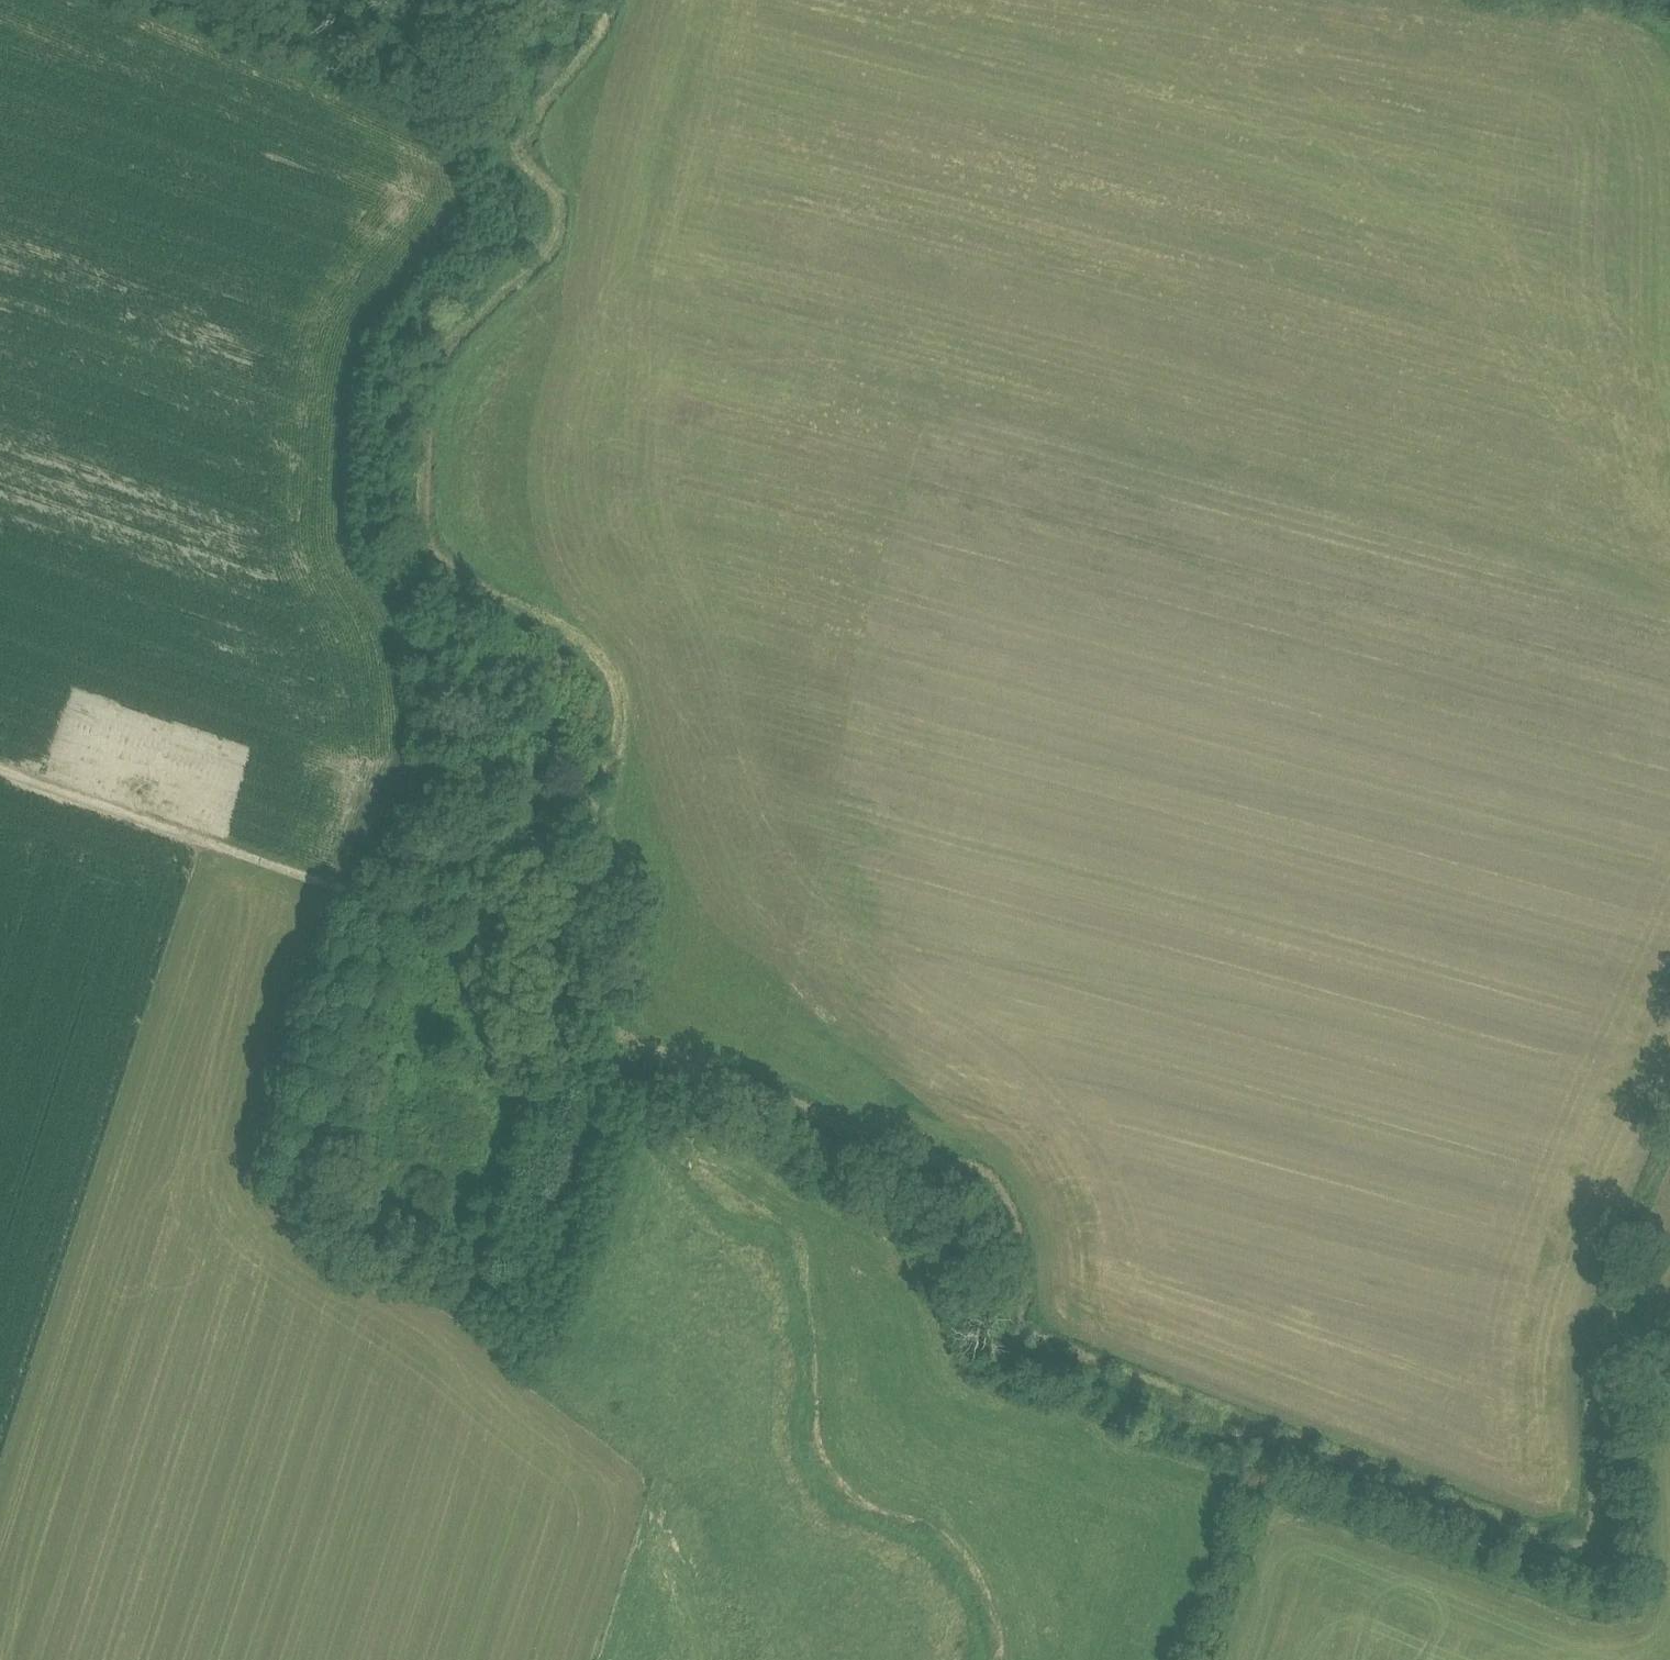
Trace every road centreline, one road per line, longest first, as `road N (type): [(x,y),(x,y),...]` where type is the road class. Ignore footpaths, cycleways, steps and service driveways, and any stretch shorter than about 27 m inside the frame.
road 1 (track): [(383,904),(0,769)]

